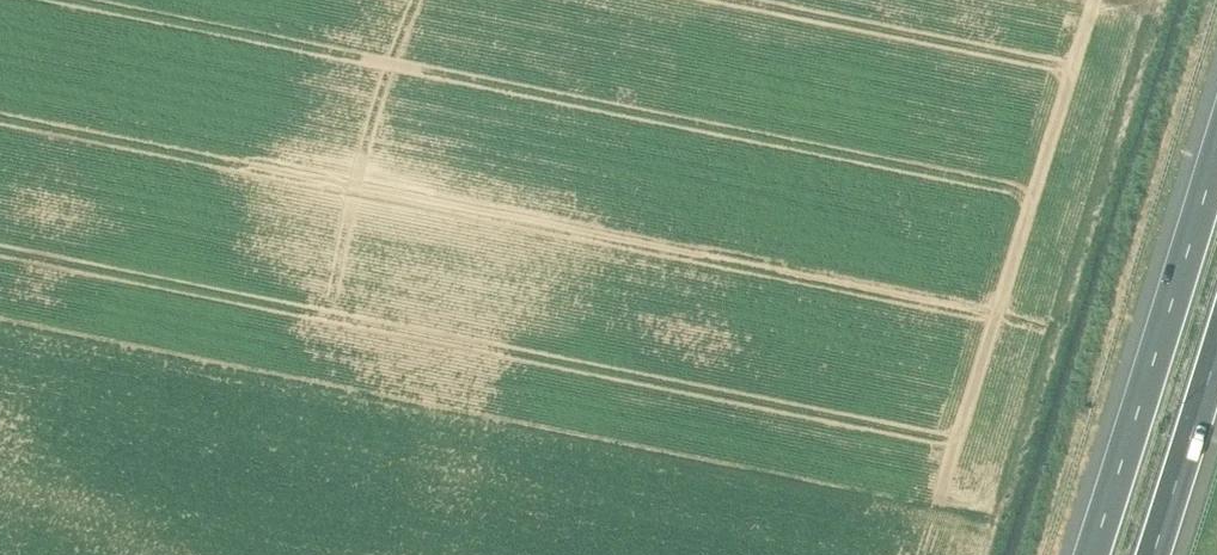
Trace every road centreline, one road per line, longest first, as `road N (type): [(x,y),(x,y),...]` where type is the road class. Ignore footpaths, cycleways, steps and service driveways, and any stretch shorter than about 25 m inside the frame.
road 1 (motorway): [(1216,156),(1092,554)]
road 2 (motorway): [(1153,554),(1216,350)]

